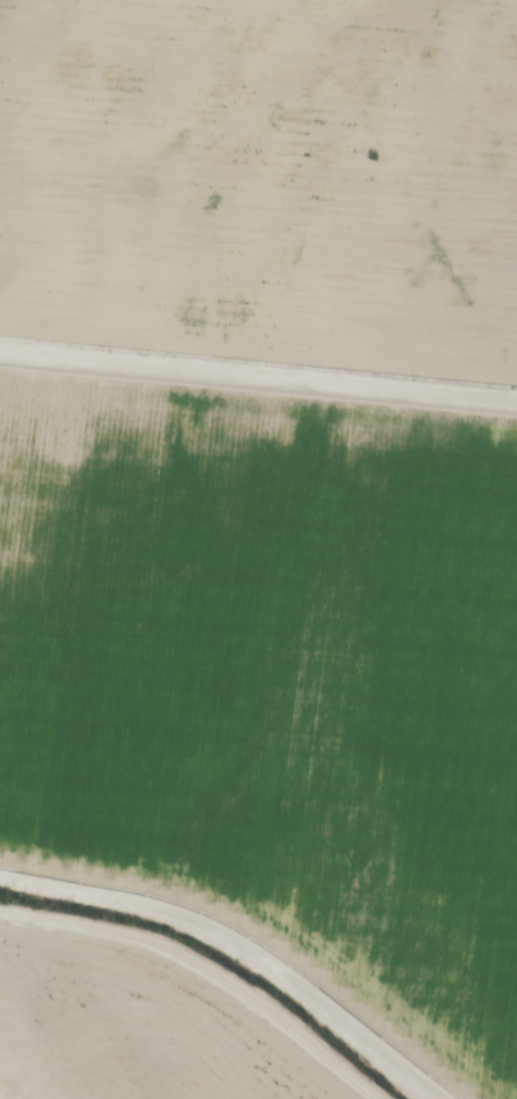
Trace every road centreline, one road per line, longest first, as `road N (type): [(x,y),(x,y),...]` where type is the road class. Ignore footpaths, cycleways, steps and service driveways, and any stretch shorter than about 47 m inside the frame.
road 1 (track): [(516,401),(0,348)]
road 2 (track): [(435,1098),(225,939),(149,905),(0,875)]
road 3 (track): [(379,1098),(207,966),(149,939),(0,912)]

